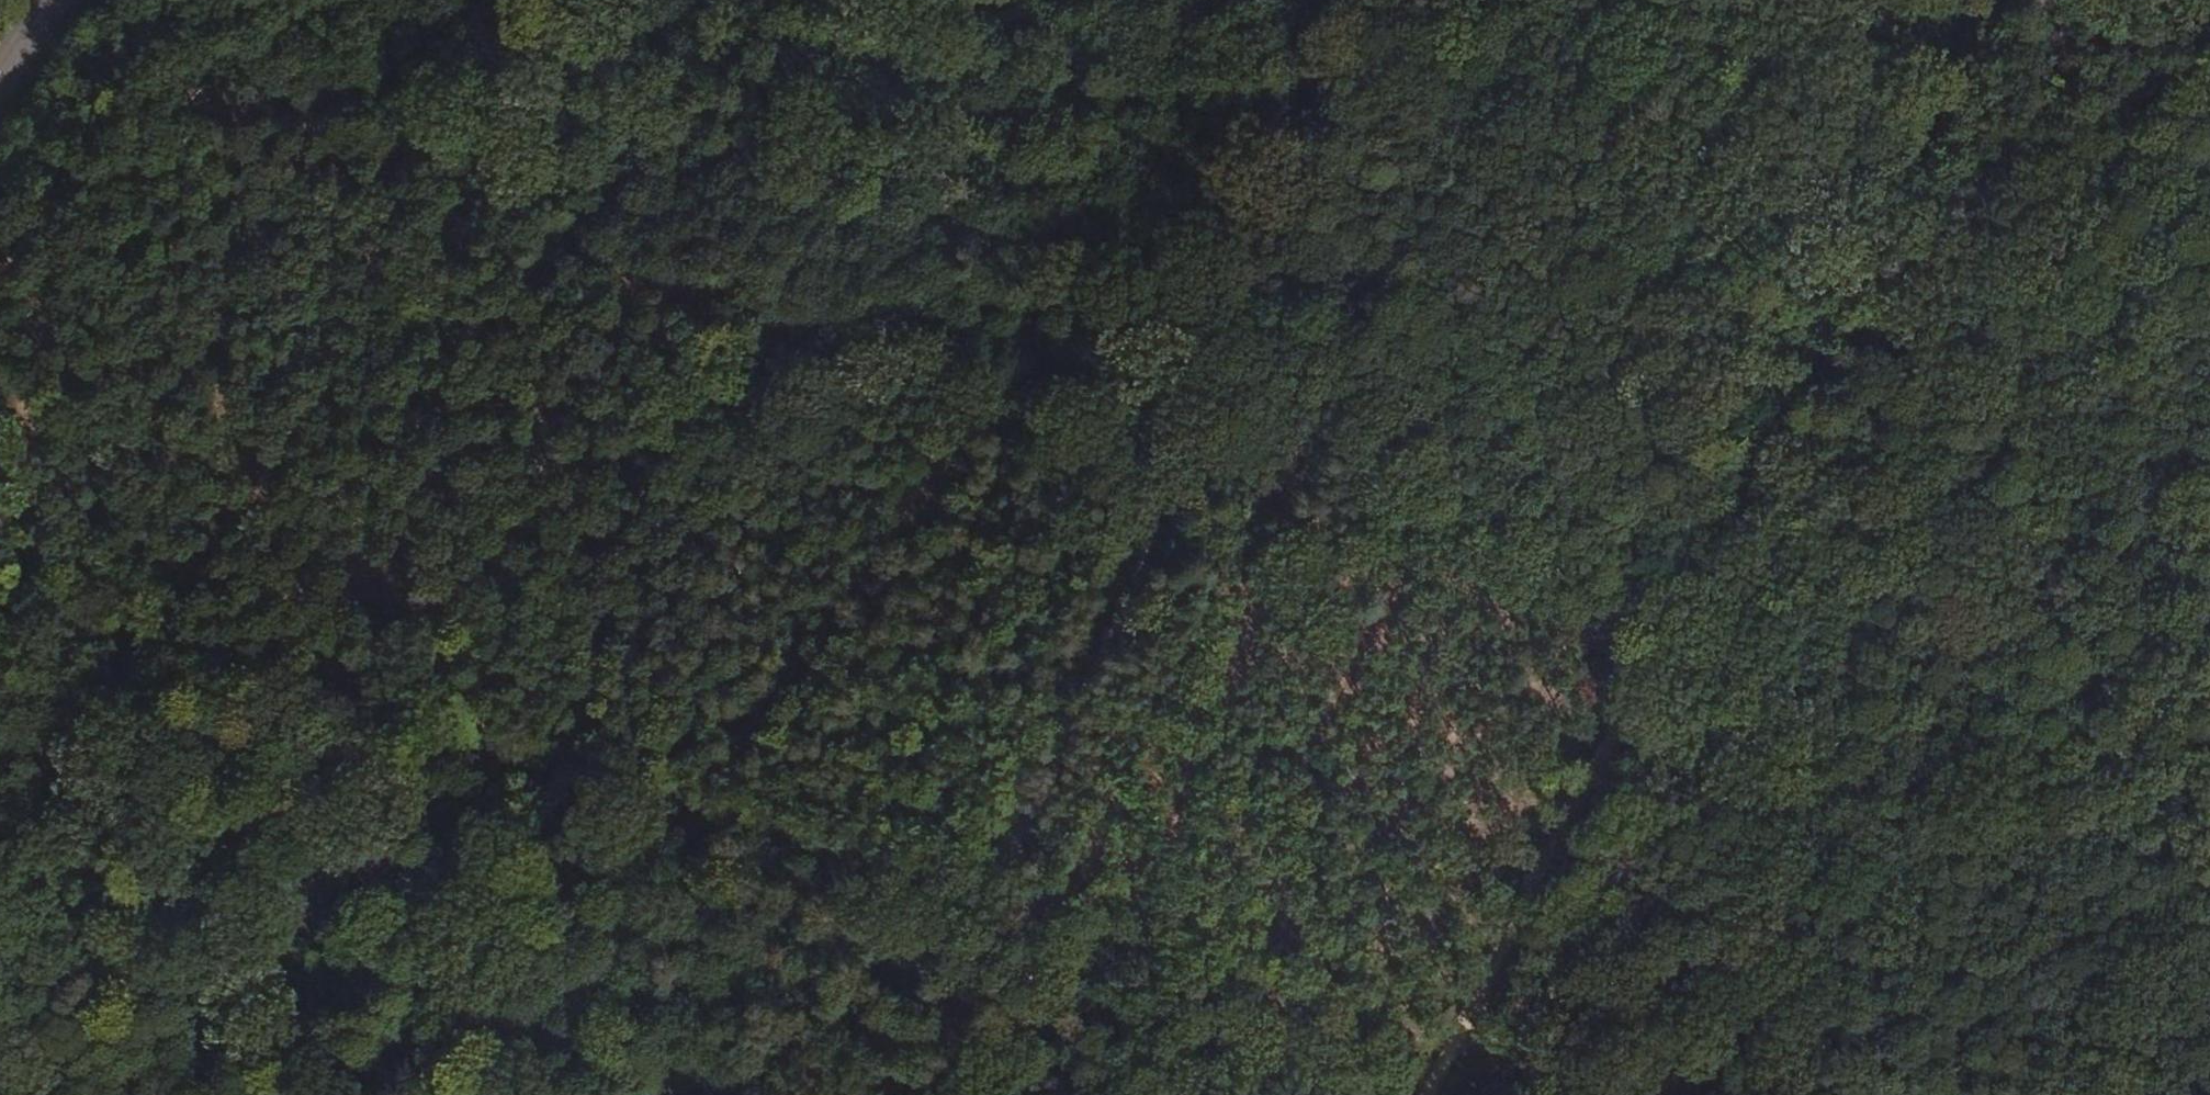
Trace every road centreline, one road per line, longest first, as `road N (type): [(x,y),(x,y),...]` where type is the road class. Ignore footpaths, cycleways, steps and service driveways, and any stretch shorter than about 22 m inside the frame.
road 1 (track): [(0,602),(1032,912),(1576,1094)]
road 2 (track): [(1429,1094),(1995,0)]

